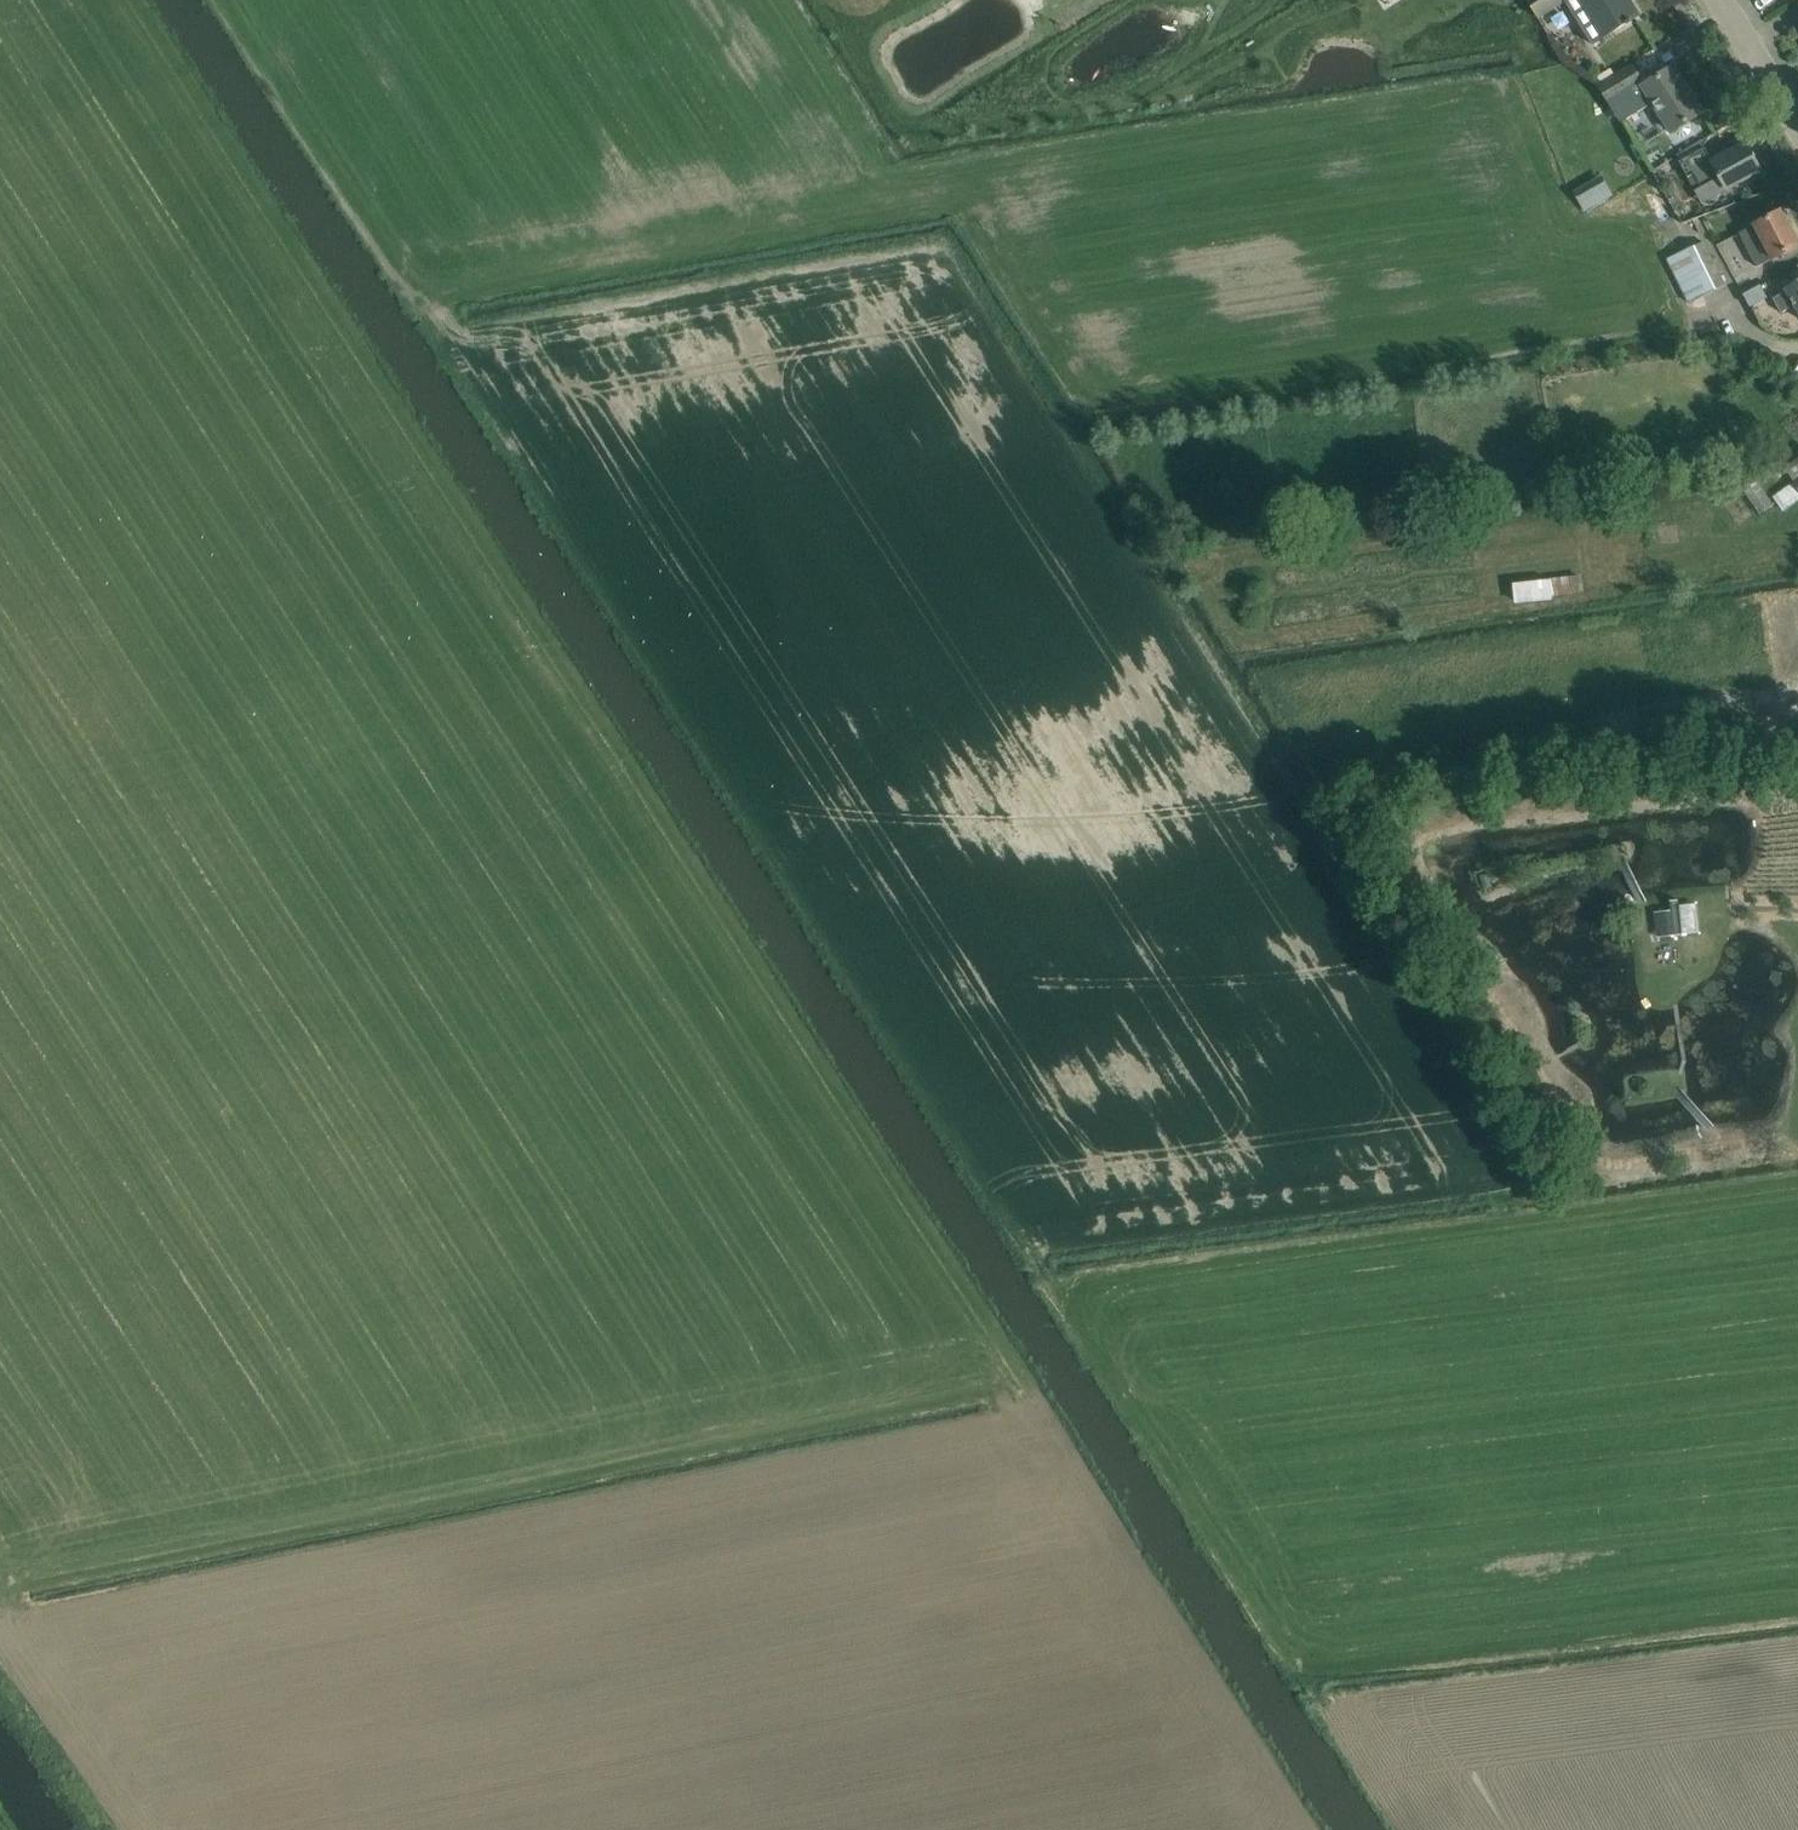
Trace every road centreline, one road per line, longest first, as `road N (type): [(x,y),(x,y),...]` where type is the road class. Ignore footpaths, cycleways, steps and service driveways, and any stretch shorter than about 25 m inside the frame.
road 1 (residential): [(1797,124),(1719,0)]

